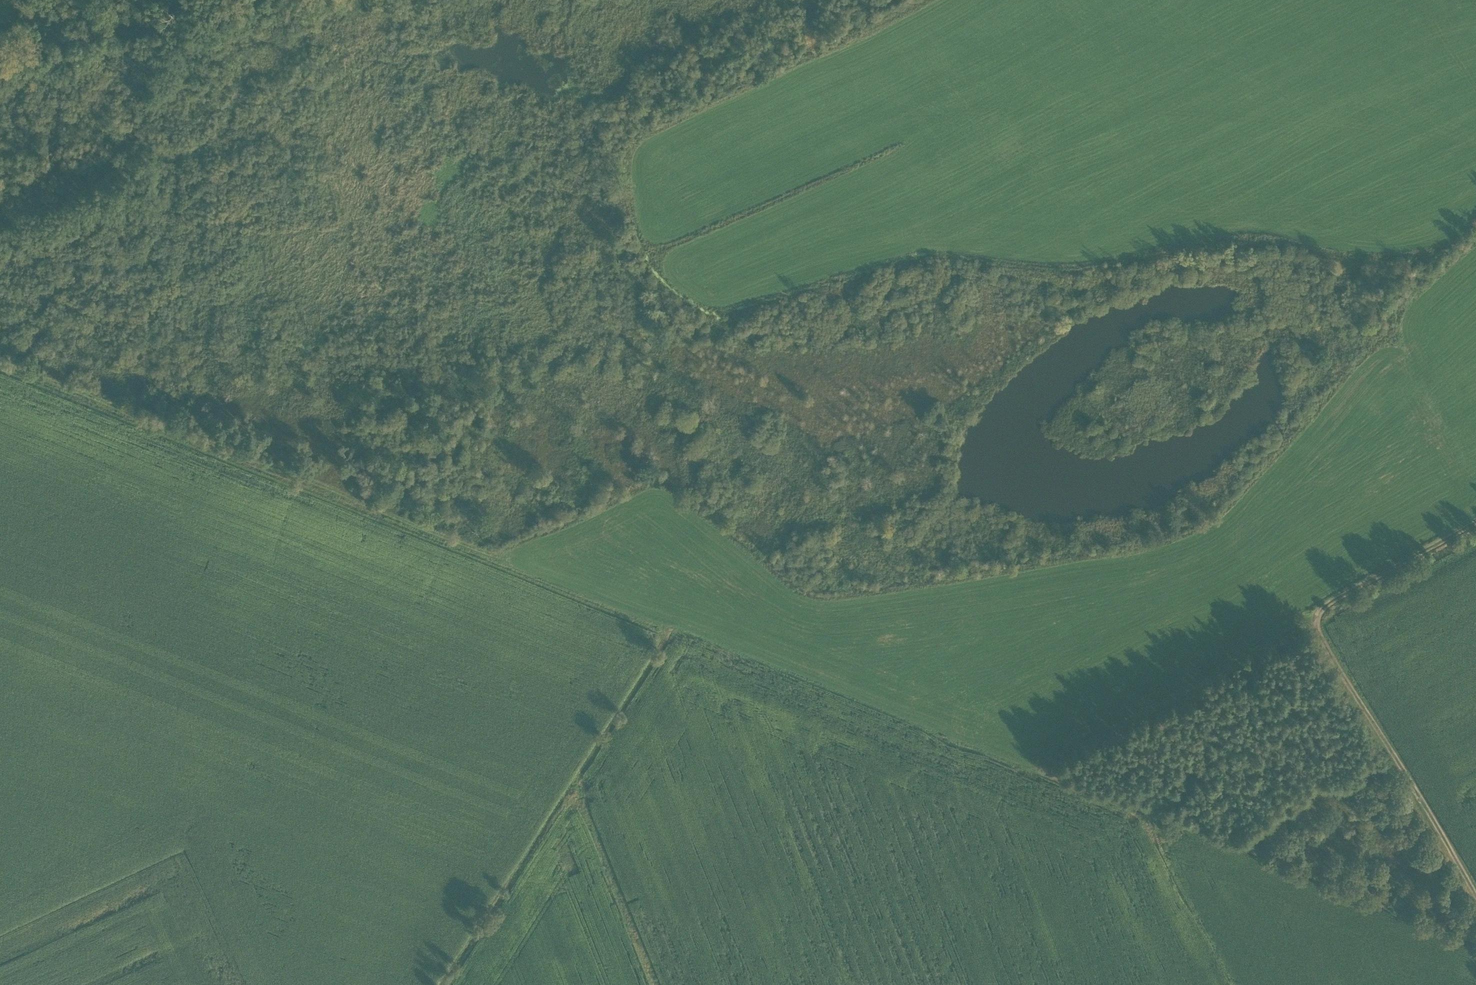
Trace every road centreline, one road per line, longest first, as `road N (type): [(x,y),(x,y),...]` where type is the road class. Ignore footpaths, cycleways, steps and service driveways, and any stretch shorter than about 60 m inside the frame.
road 1 (track): [(1475,522),(1305,616),(1475,919)]
road 2 (track): [(486,551),(0,360)]

